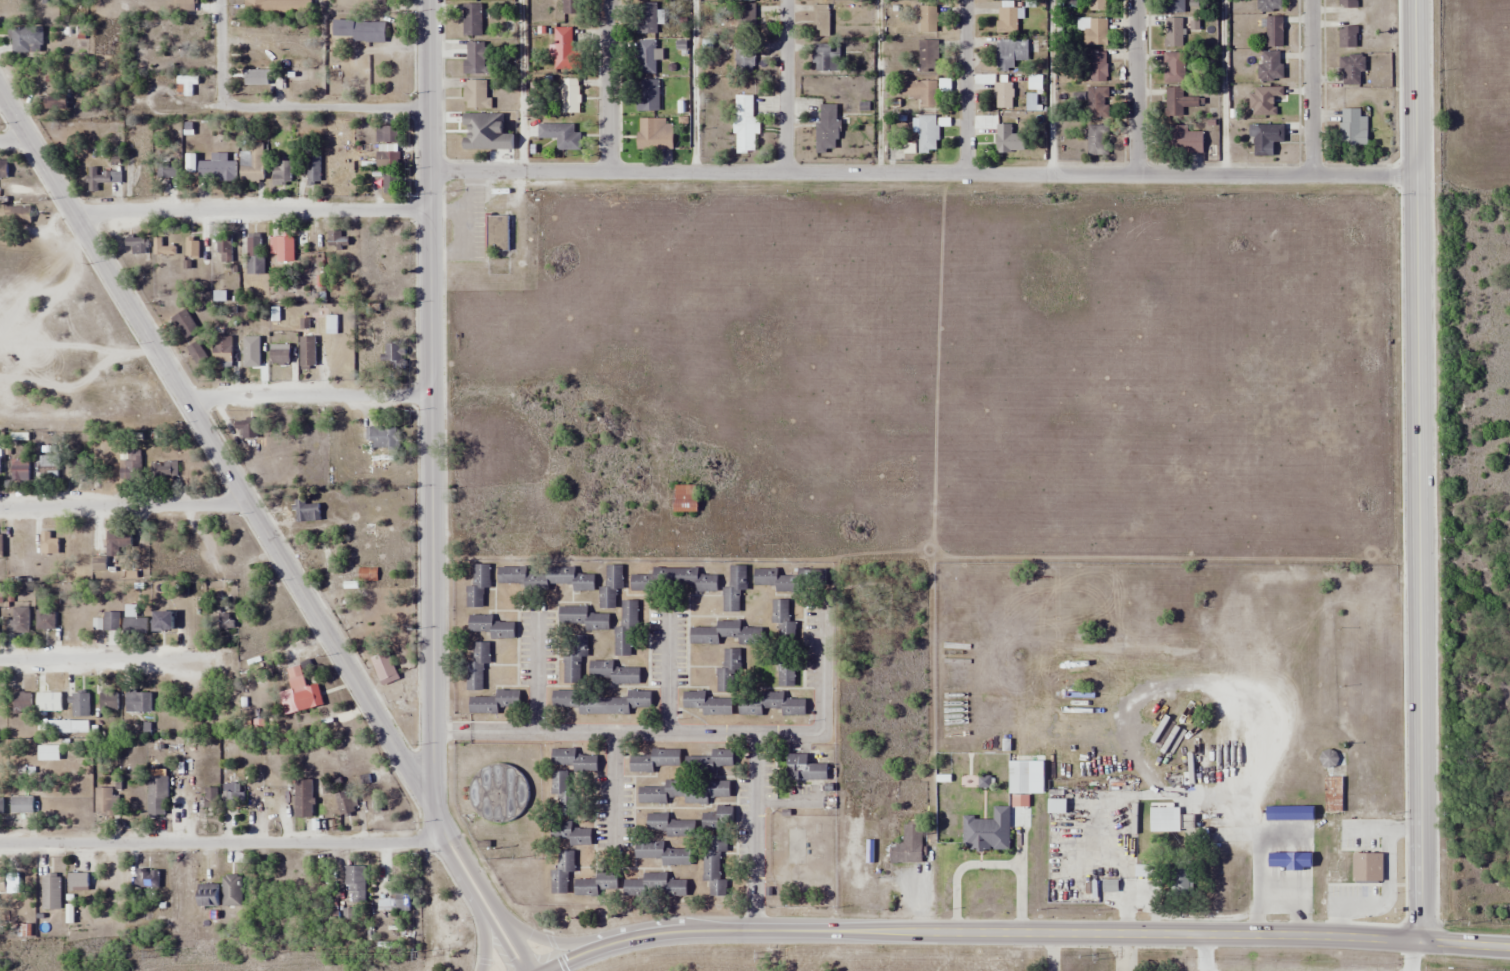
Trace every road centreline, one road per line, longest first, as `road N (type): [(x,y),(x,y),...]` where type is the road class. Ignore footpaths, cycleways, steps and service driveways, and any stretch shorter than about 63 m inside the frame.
road 1 (residential): [(1415,177),(428,169)]
road 2 (tertiary): [(1422,942),(1414,0)]
road 3 (secondary): [(1422,942),(687,930),(620,941),(548,970)]
road 4 (residential): [(434,804),(0,99)]
road 5 (secondary): [(434,804),(427,0)]
road 6 (residential): [(449,836),(0,840)]
road 7 (residential): [(428,210),(70,214)]
road 8 (residential): [(429,396),(183,401)]
road 9 (residential): [(0,505),(245,504)]
road 10 (residential): [(428,108),(226,103)]
road 11 (residential): [(0,660),(195,658)]
road 12 (secondary): [(525,970),(434,804)]
road 13 (residential): [(1312,0),(1313,176)]
road 14 (residential): [(1136,0),(1137,175)]
road 15 (residential): [(966,174),(965,0)]
road 16 (residential): [(784,172),(784,0)]
road 17 (residential): [(609,171),(607,0)]
road 18 (secondary): [(611,944),(542,935),(486,900)]

